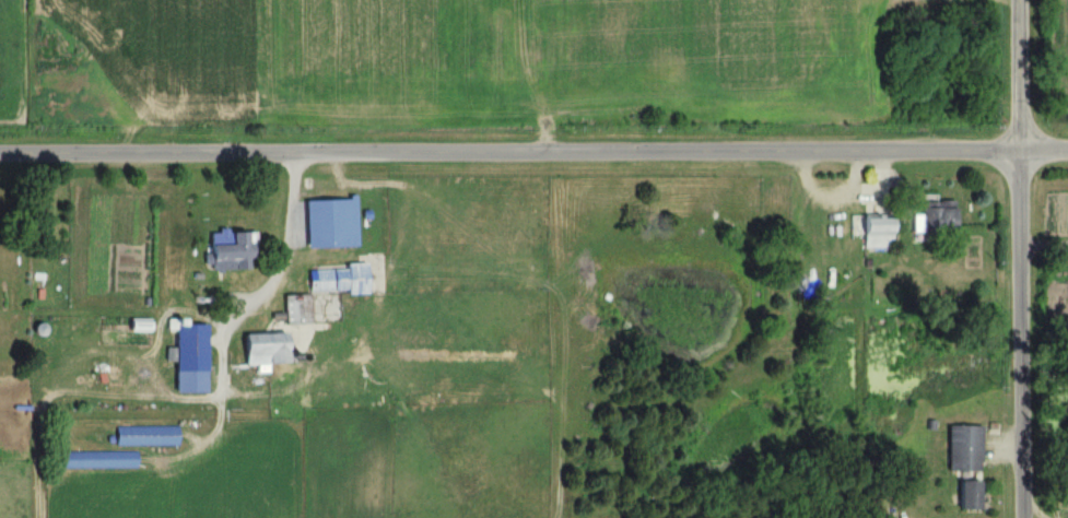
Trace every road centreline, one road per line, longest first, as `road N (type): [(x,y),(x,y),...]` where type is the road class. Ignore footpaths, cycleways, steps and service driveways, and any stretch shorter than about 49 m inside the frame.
road 1 (residential): [(0,148),(1067,145)]
road 2 (residential): [(1020,517),(1017,0)]

